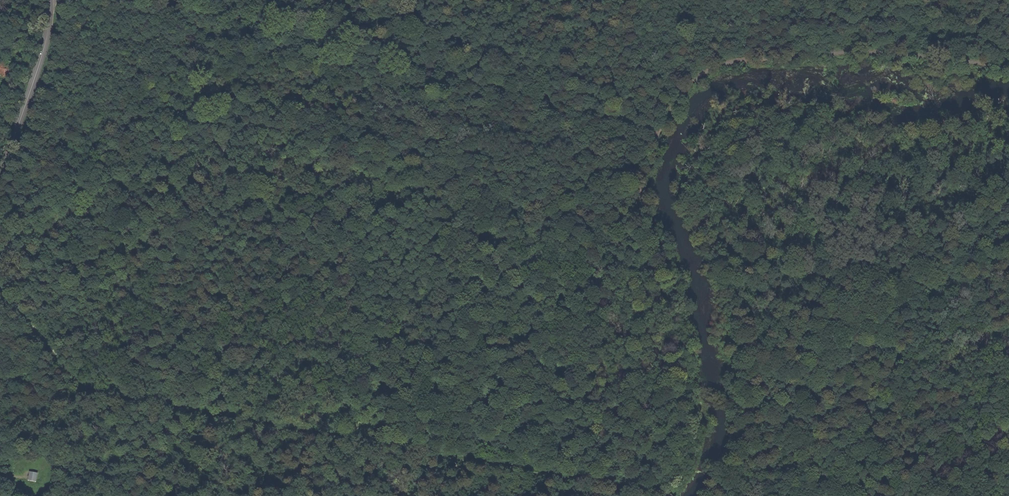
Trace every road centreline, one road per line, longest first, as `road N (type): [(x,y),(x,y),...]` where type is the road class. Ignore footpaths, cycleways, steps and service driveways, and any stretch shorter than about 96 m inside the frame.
road 1 (track): [(666,492),(0,381)]
road 2 (track): [(158,0),(659,133)]
road 3 (track): [(659,133),(693,82),(736,62),(880,54),(1008,71)]
road 4 (track): [(662,495),(692,442),(693,410),(672,262),(645,206),(659,133)]
road 5 (secondary): [(50,0),(39,63),(0,175)]

